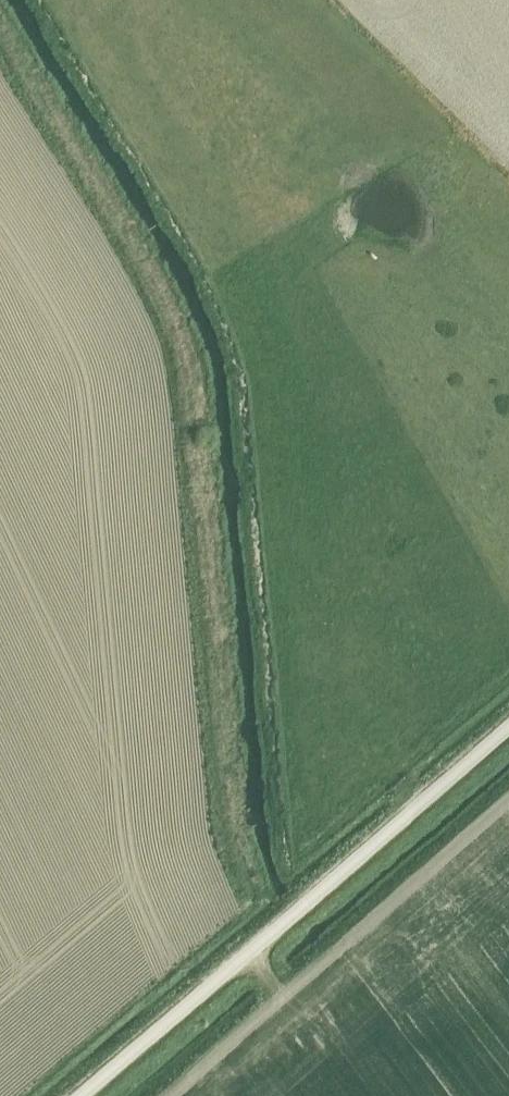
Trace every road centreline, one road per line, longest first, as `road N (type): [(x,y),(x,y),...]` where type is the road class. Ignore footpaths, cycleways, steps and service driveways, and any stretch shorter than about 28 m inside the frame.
road 1 (unclassified): [(78,1095),(508,725)]

